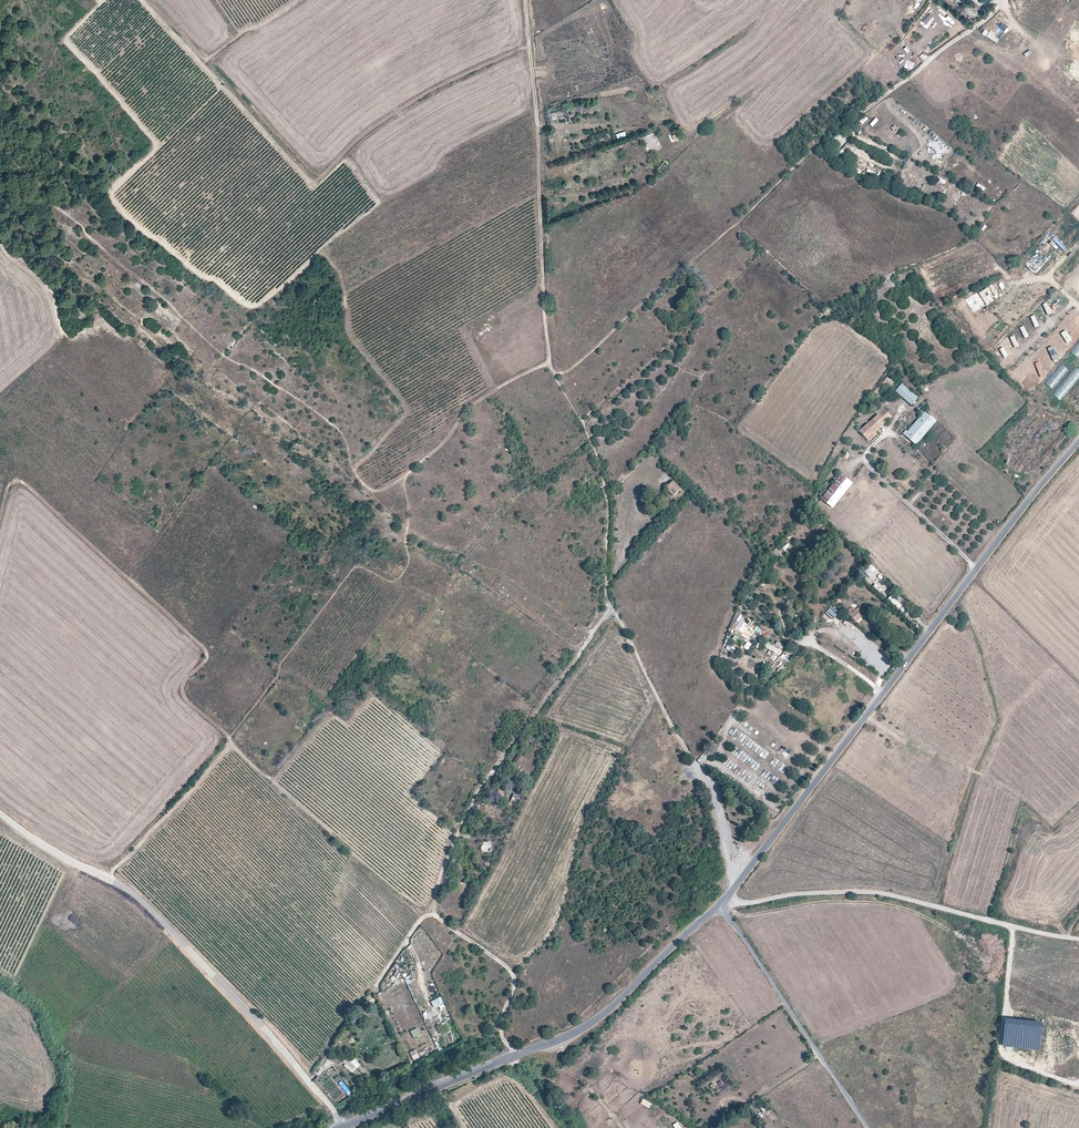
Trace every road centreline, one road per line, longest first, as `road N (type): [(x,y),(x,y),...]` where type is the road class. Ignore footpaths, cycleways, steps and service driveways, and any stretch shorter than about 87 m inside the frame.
road 1 (track): [(605,587),(602,472),(549,353),(526,0)]
road 2 (track): [(108,878),(231,747),(181,688),(206,655),(28,485),(7,489),(0,517)]
road 3 (tertiary): [(724,900),(1078,443)]
road 4 (track): [(515,1055),(501,1030),(513,975),(435,916),(434,905),(486,778),(609,608),(605,587)]
road 5 (unclassified): [(0,814),(151,910),(278,1045),(340,1127)]
road 6 (tertiary): [(340,1127),(589,1024),(719,905)]
road 7 (unclassified): [(724,900),(869,892),(1078,939)]
road 8 (unclassified): [(719,905),(868,1127)]
road 9 (track): [(1005,0),(827,138)]
road 10 (track): [(552,363),(481,400),(407,476)]
road 11 (track): [(609,608),(698,766)]
road 12 (track): [(977,568),(864,462)]

